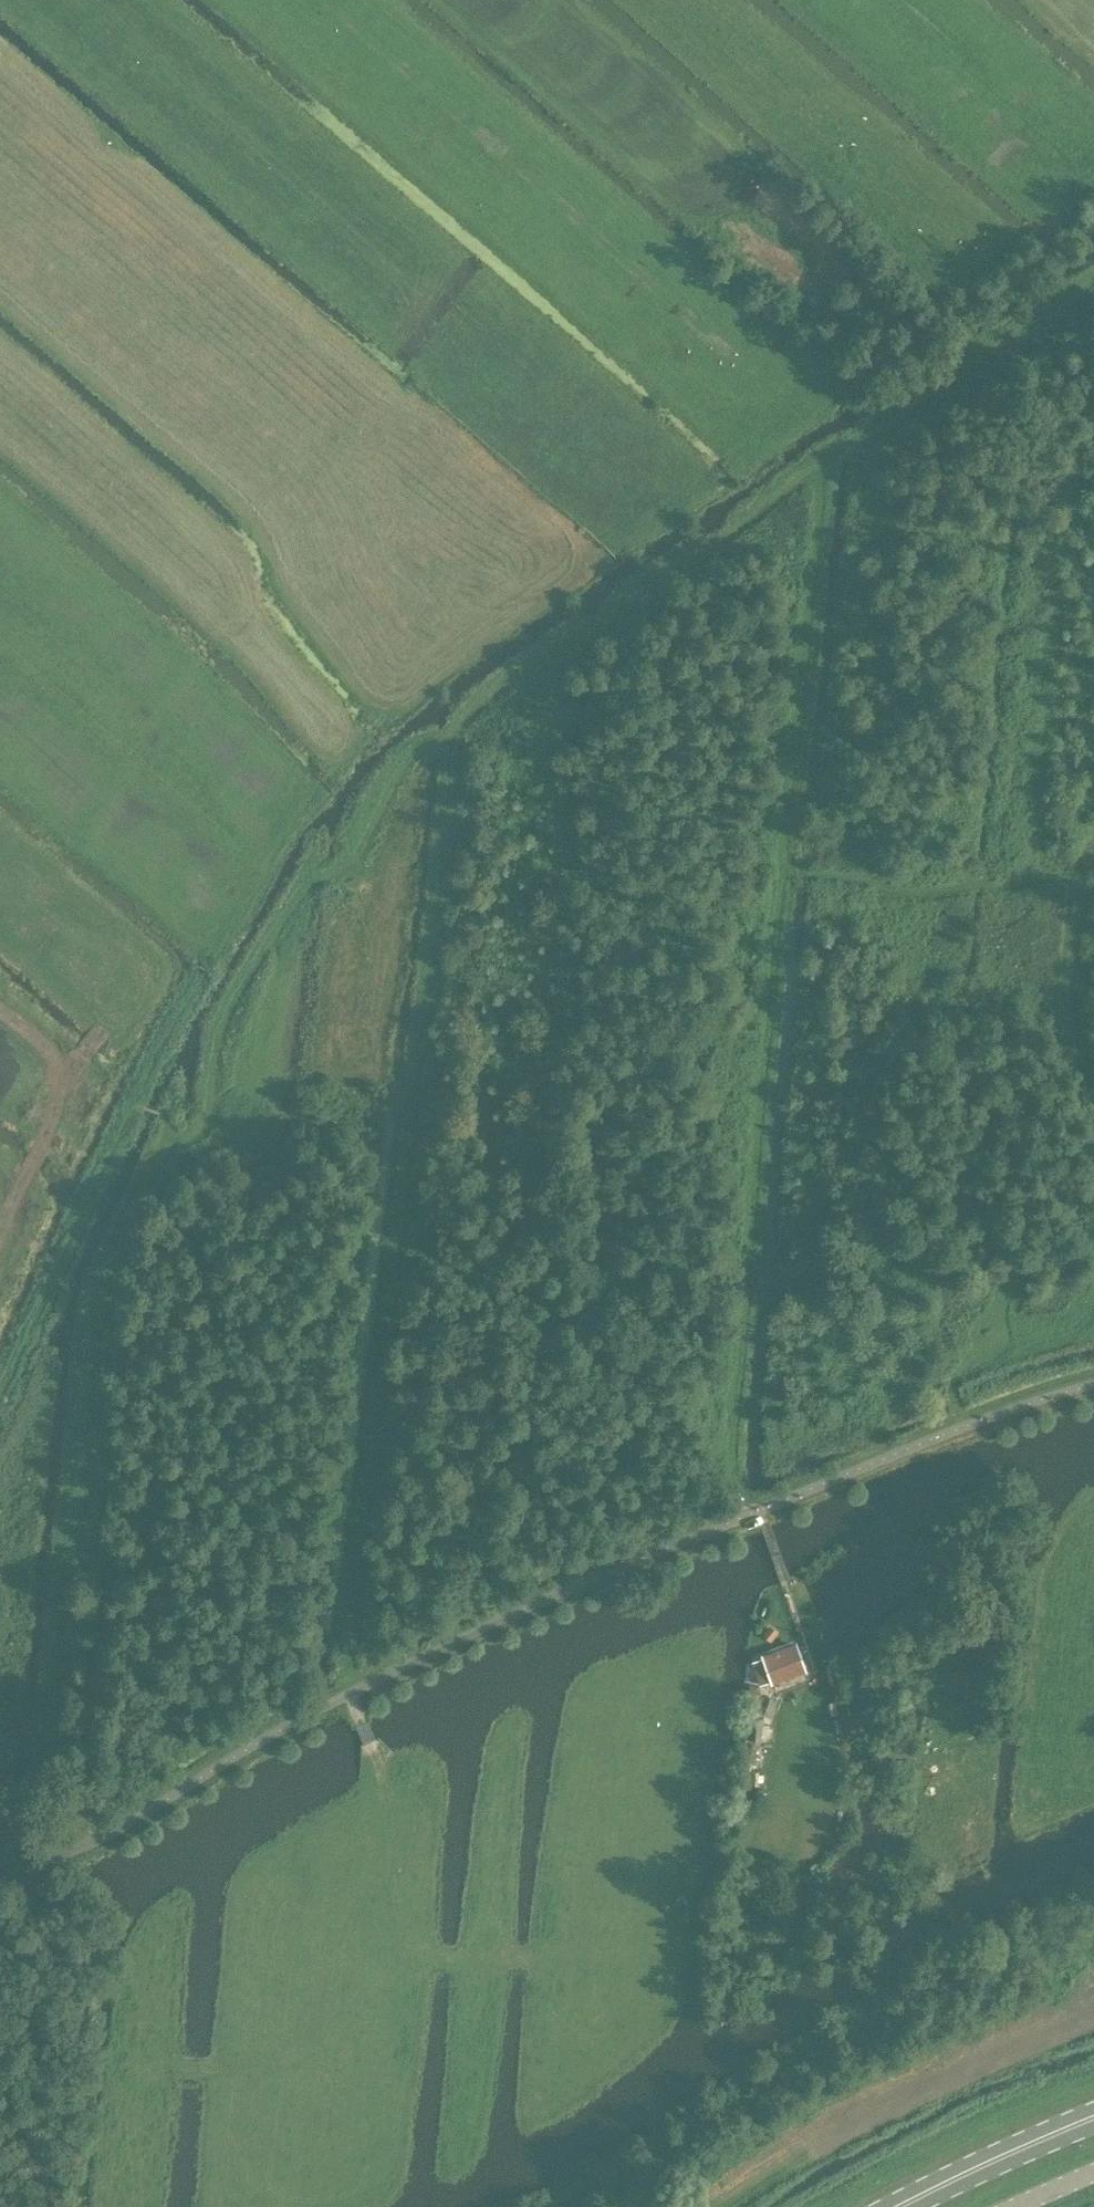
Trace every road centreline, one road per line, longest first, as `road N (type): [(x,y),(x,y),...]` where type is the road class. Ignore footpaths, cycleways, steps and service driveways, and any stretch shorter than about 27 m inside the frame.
road 1 (track): [(822,459),(735,1433),(742,1497),(756,1508)]
road 2 (track): [(133,2072),(201,2065),(272,2041),(376,1976),(372,1790),(379,1758)]
road 3 (track): [(784,871),(1078,882)]
road 4 (track): [(631,1936),(376,1976)]
road 5 (primary): [(900,2206),(1093,2118)]

